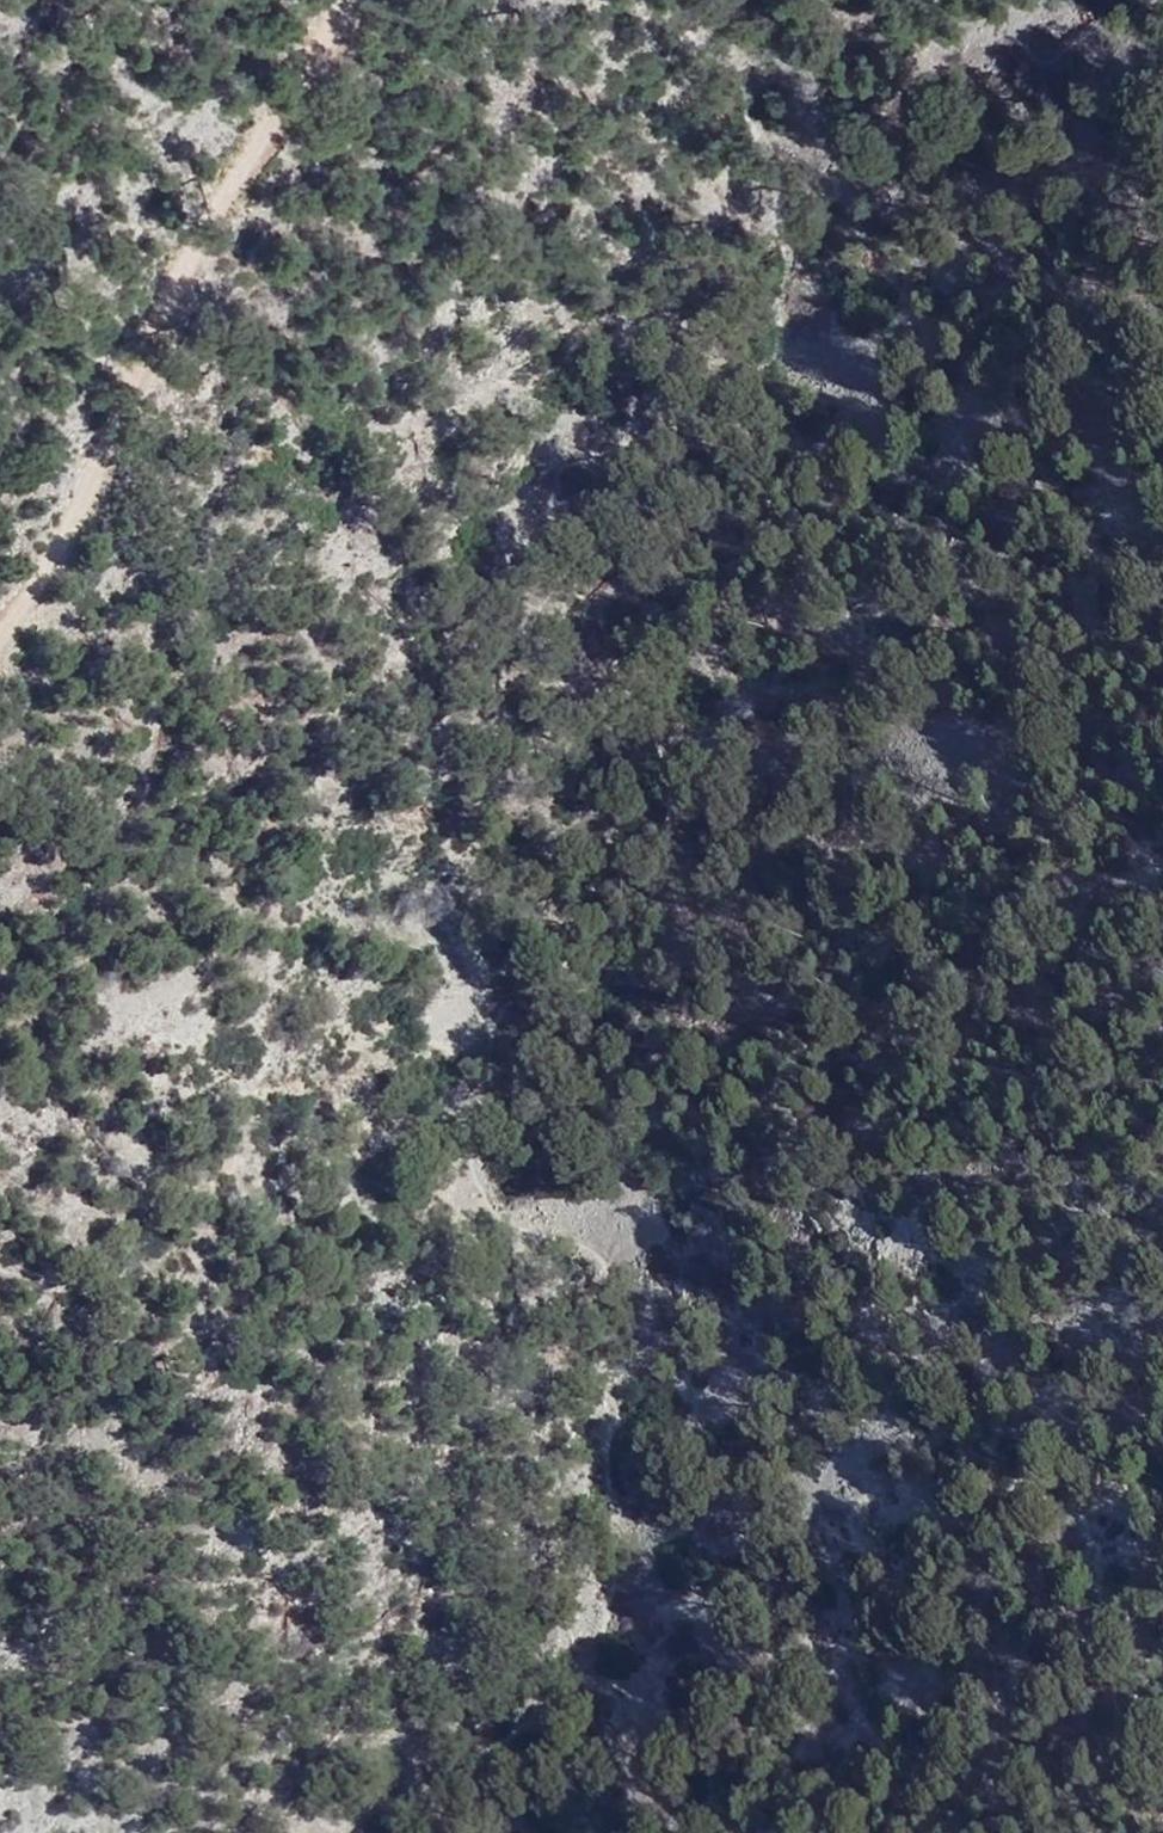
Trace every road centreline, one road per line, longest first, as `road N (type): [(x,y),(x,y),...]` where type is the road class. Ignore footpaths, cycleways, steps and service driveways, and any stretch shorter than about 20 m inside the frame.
road 1 (track): [(0,642),(72,545),(156,336),(214,219),(346,0)]

